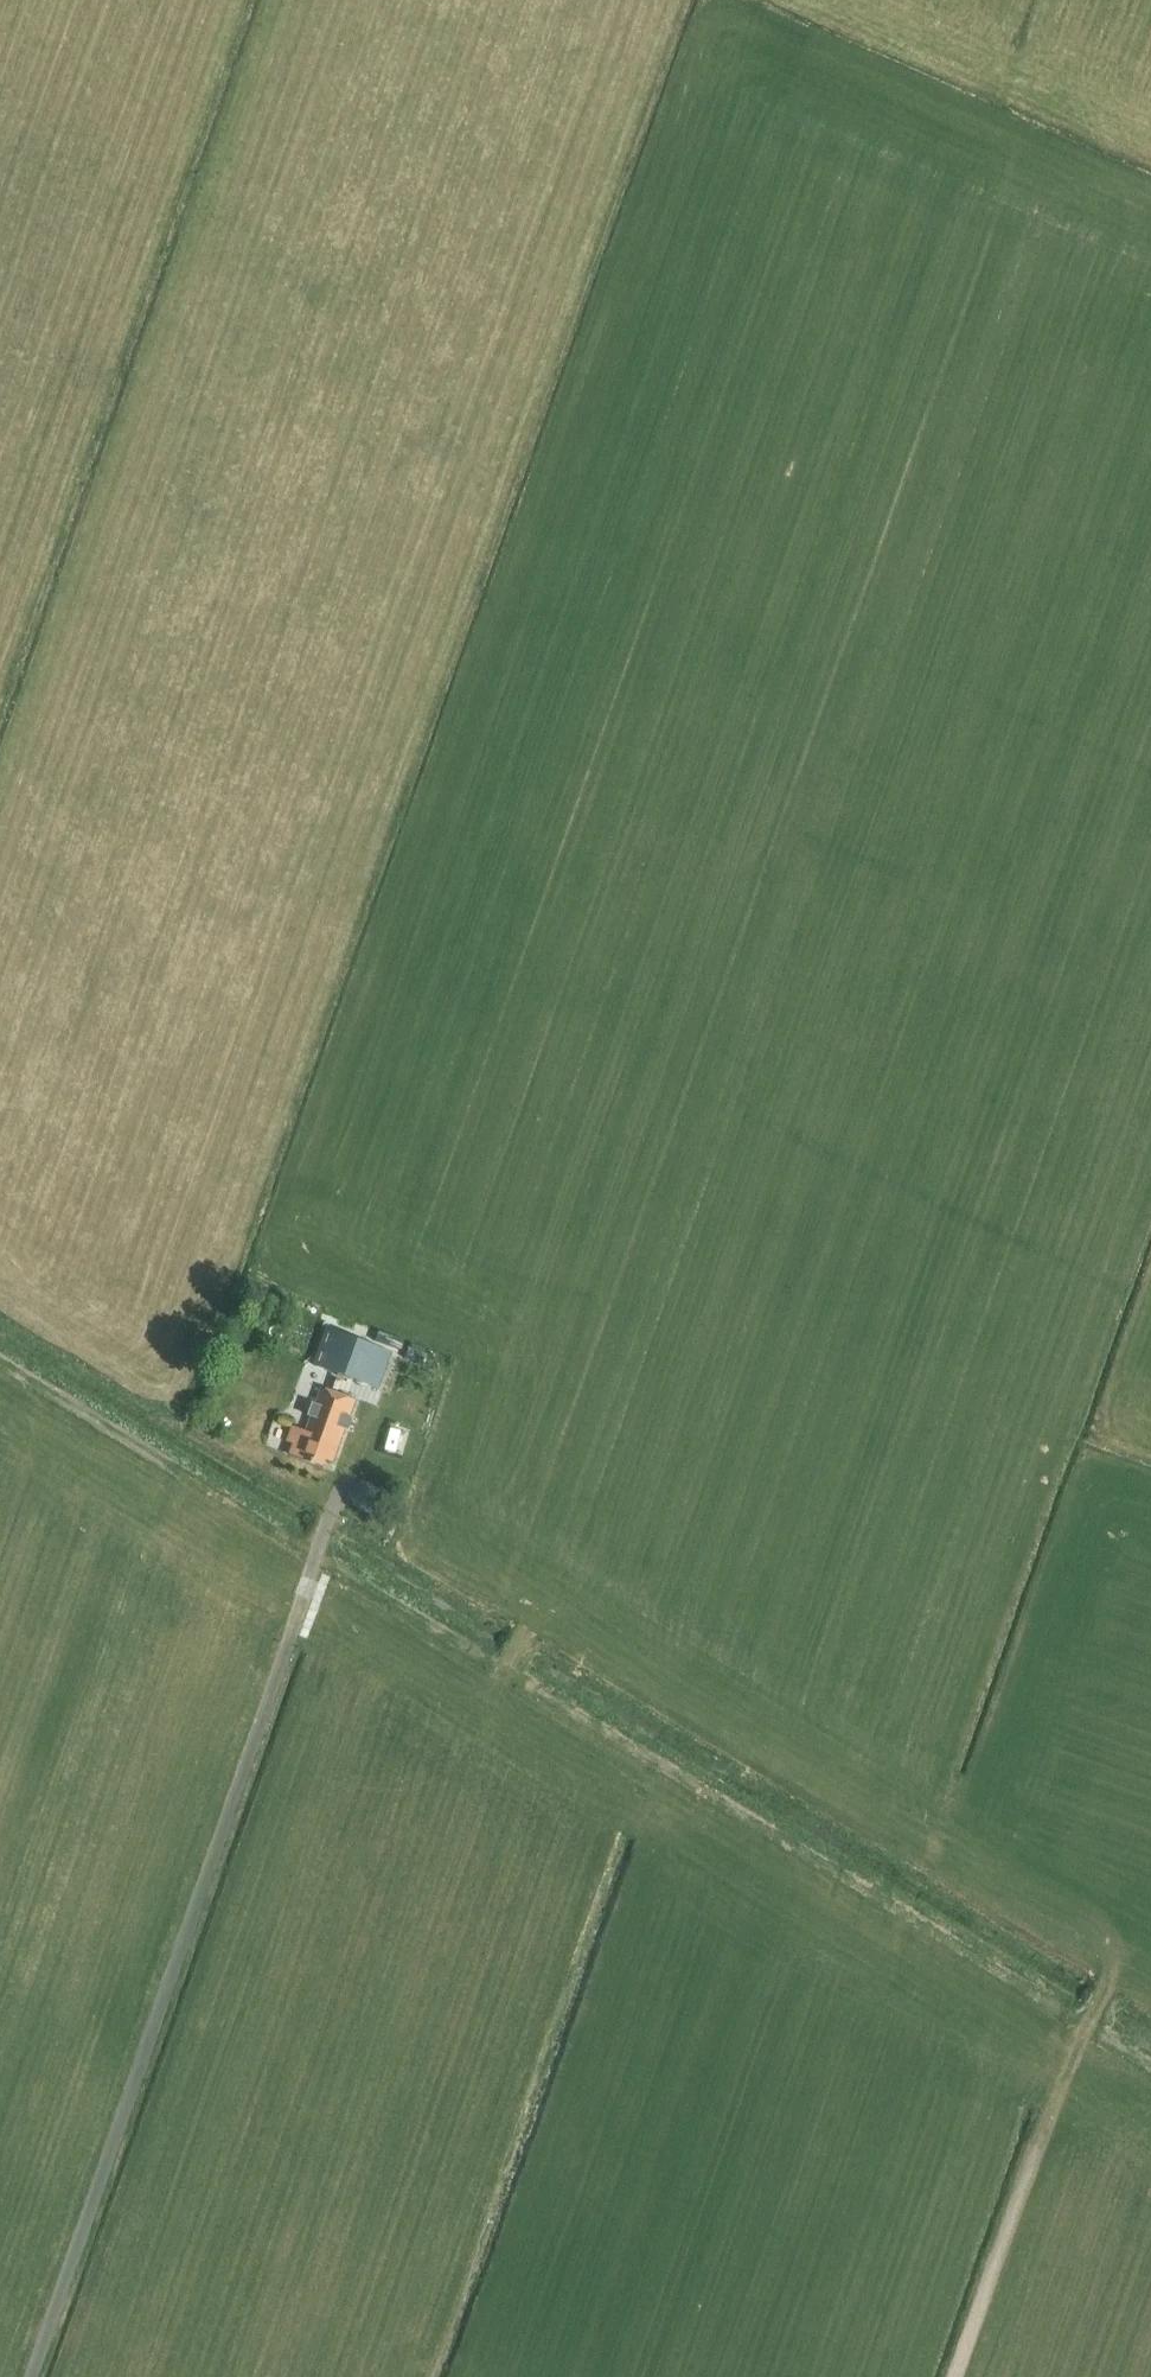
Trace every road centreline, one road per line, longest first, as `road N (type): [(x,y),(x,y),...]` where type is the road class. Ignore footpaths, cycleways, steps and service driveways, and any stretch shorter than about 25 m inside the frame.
road 1 (track): [(30,2376),(346,1485)]
road 2 (track): [(950,2376),(1025,2169),(1110,1987)]

